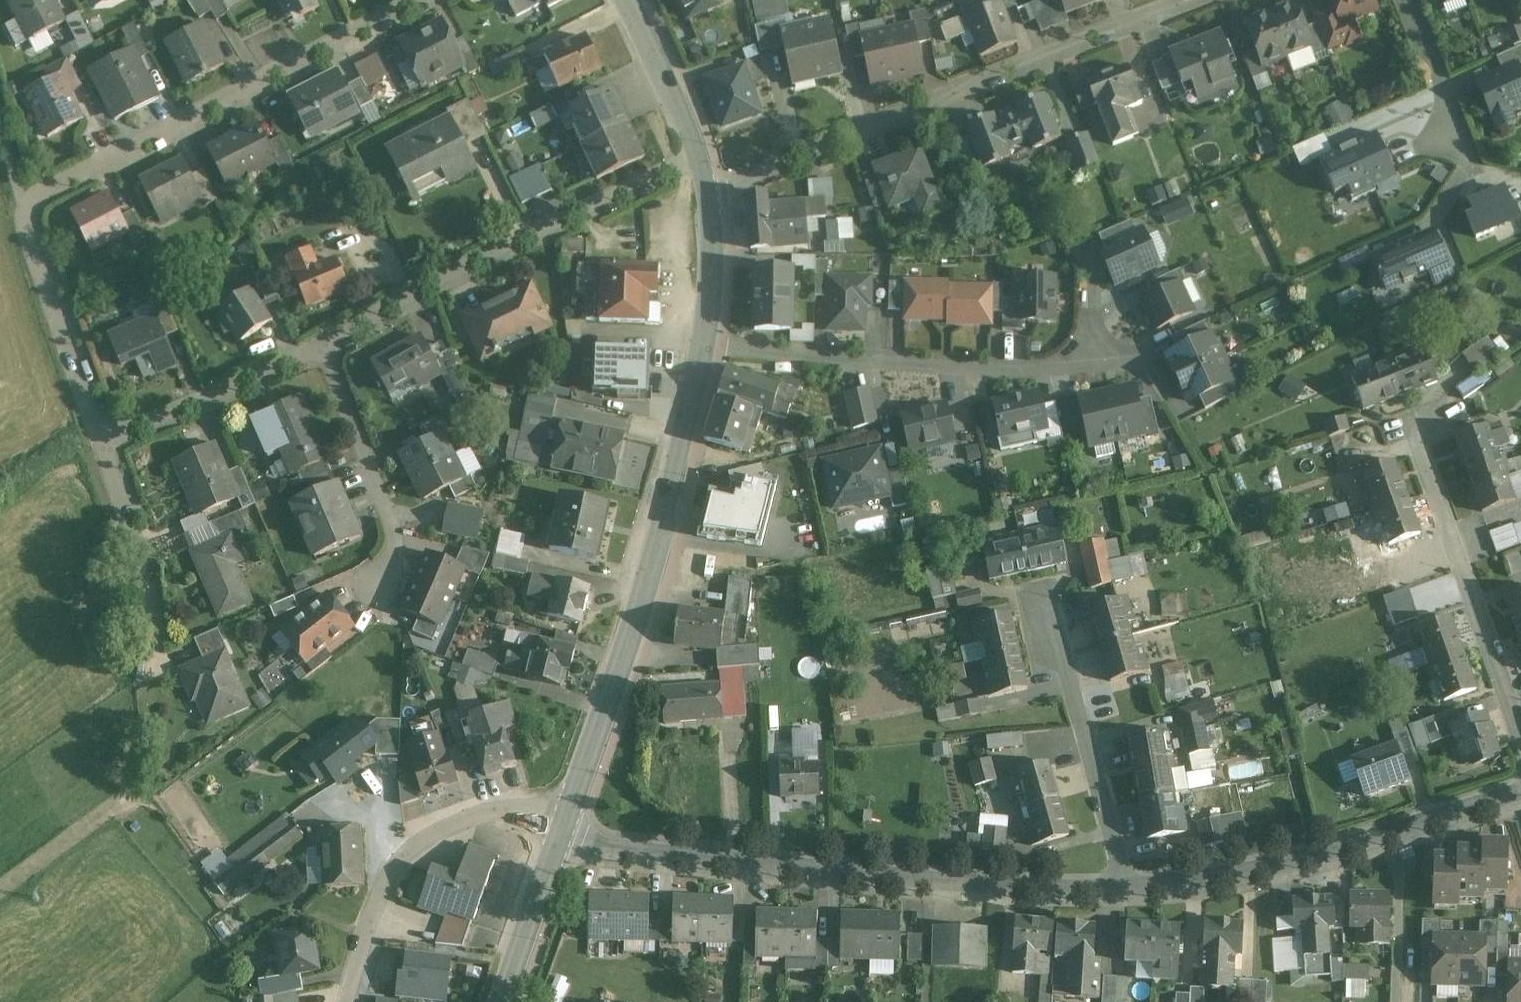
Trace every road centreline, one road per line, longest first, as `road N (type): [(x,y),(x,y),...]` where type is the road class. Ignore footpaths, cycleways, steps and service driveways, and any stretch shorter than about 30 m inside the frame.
road 1 (residential): [(1129,885),(1036,888),(555,837)]
road 2 (residential): [(1195,0),(710,192)]
road 3 (secondary): [(705,346),(649,581),(570,799)]
road 4 (residential): [(22,205),(422,0)]
road 5 (residential): [(325,348),(697,156)]
road 6 (residential): [(1520,792),(1201,881),(1129,885)]
road 7 (residential): [(1093,346),(1048,368),(705,346)]
road 8 (residential): [(346,1001),(390,853),(431,824),(478,805),(513,796),(570,799)]
road 9 (residential): [(1412,431),(1520,746)]
road 10 (residential): [(1129,885),(1049,615)]
road 11 (residential): [(325,348),(394,530),(392,569),(378,582)]
road 12 (residential): [(22,205),(106,441)]
road 13 (residential): [(106,441),(325,348)]
road 14 (residential): [(1474,172),(1406,0)]
road 15 (secondary): [(555,837),(502,1001)]
road 16 (secondary): [(627,0),(697,156)]
road 17 (secondary): [(710,192),(715,244),(705,346)]
road 18 (residential): [(106,441),(147,584)]

